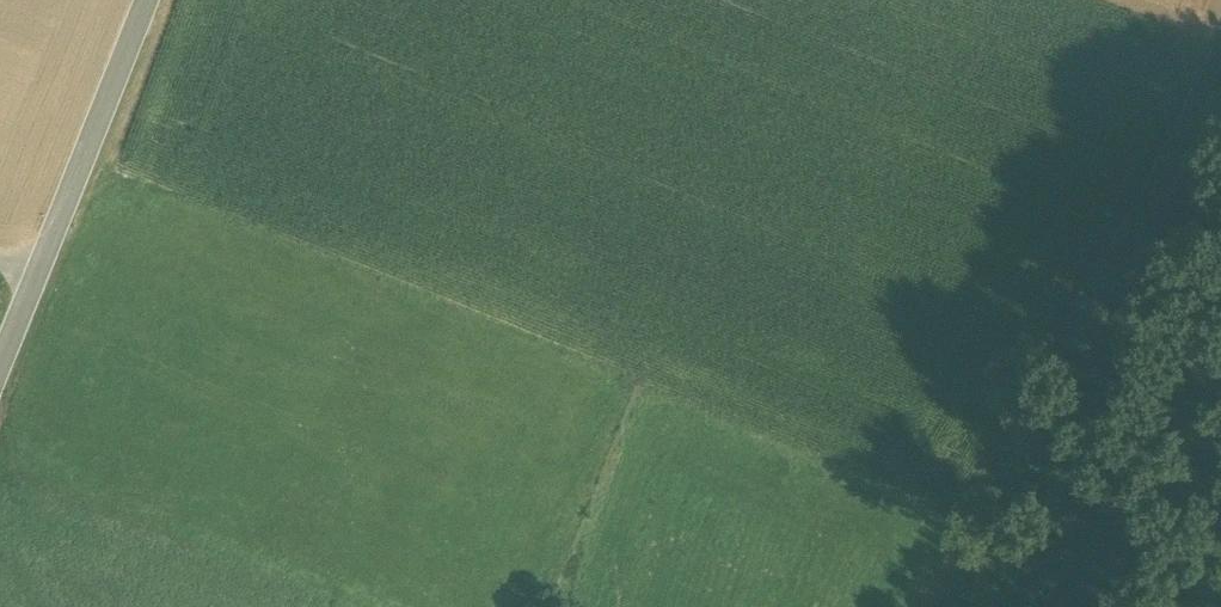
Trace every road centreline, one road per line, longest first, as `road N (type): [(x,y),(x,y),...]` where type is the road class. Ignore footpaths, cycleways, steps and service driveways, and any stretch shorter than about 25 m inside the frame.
road 1 (track): [(952,606),(982,537),(1116,323),(1220,100)]
road 2 (secondary): [(0,367),(145,0)]

